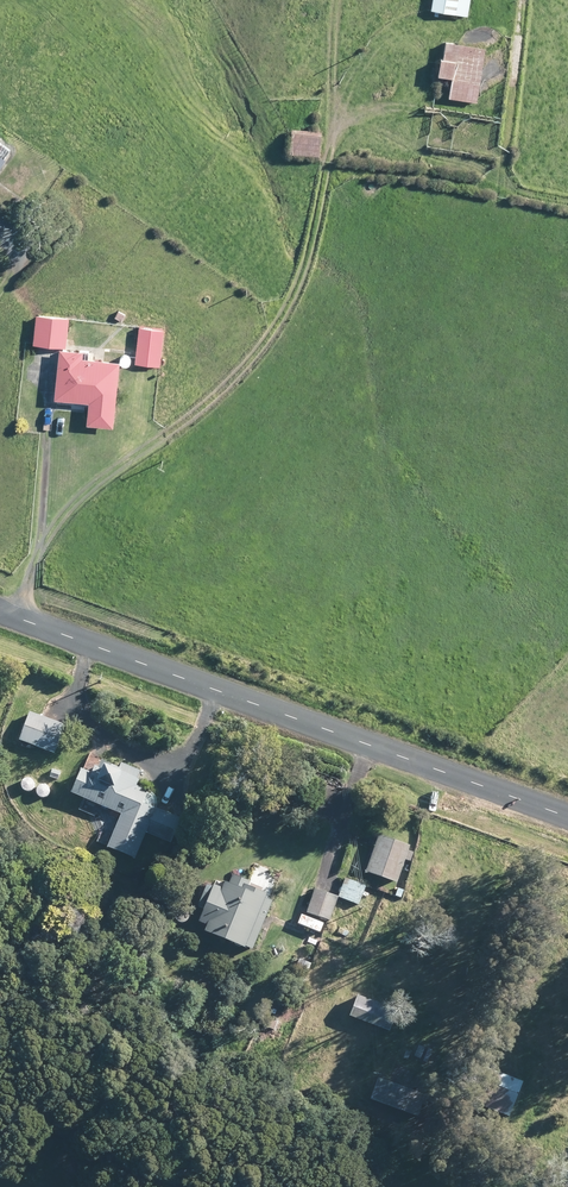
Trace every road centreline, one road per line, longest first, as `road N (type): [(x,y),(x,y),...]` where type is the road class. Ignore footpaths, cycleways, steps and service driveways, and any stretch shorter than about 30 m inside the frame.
road 1 (unclassified): [(567,819),(0,613)]

